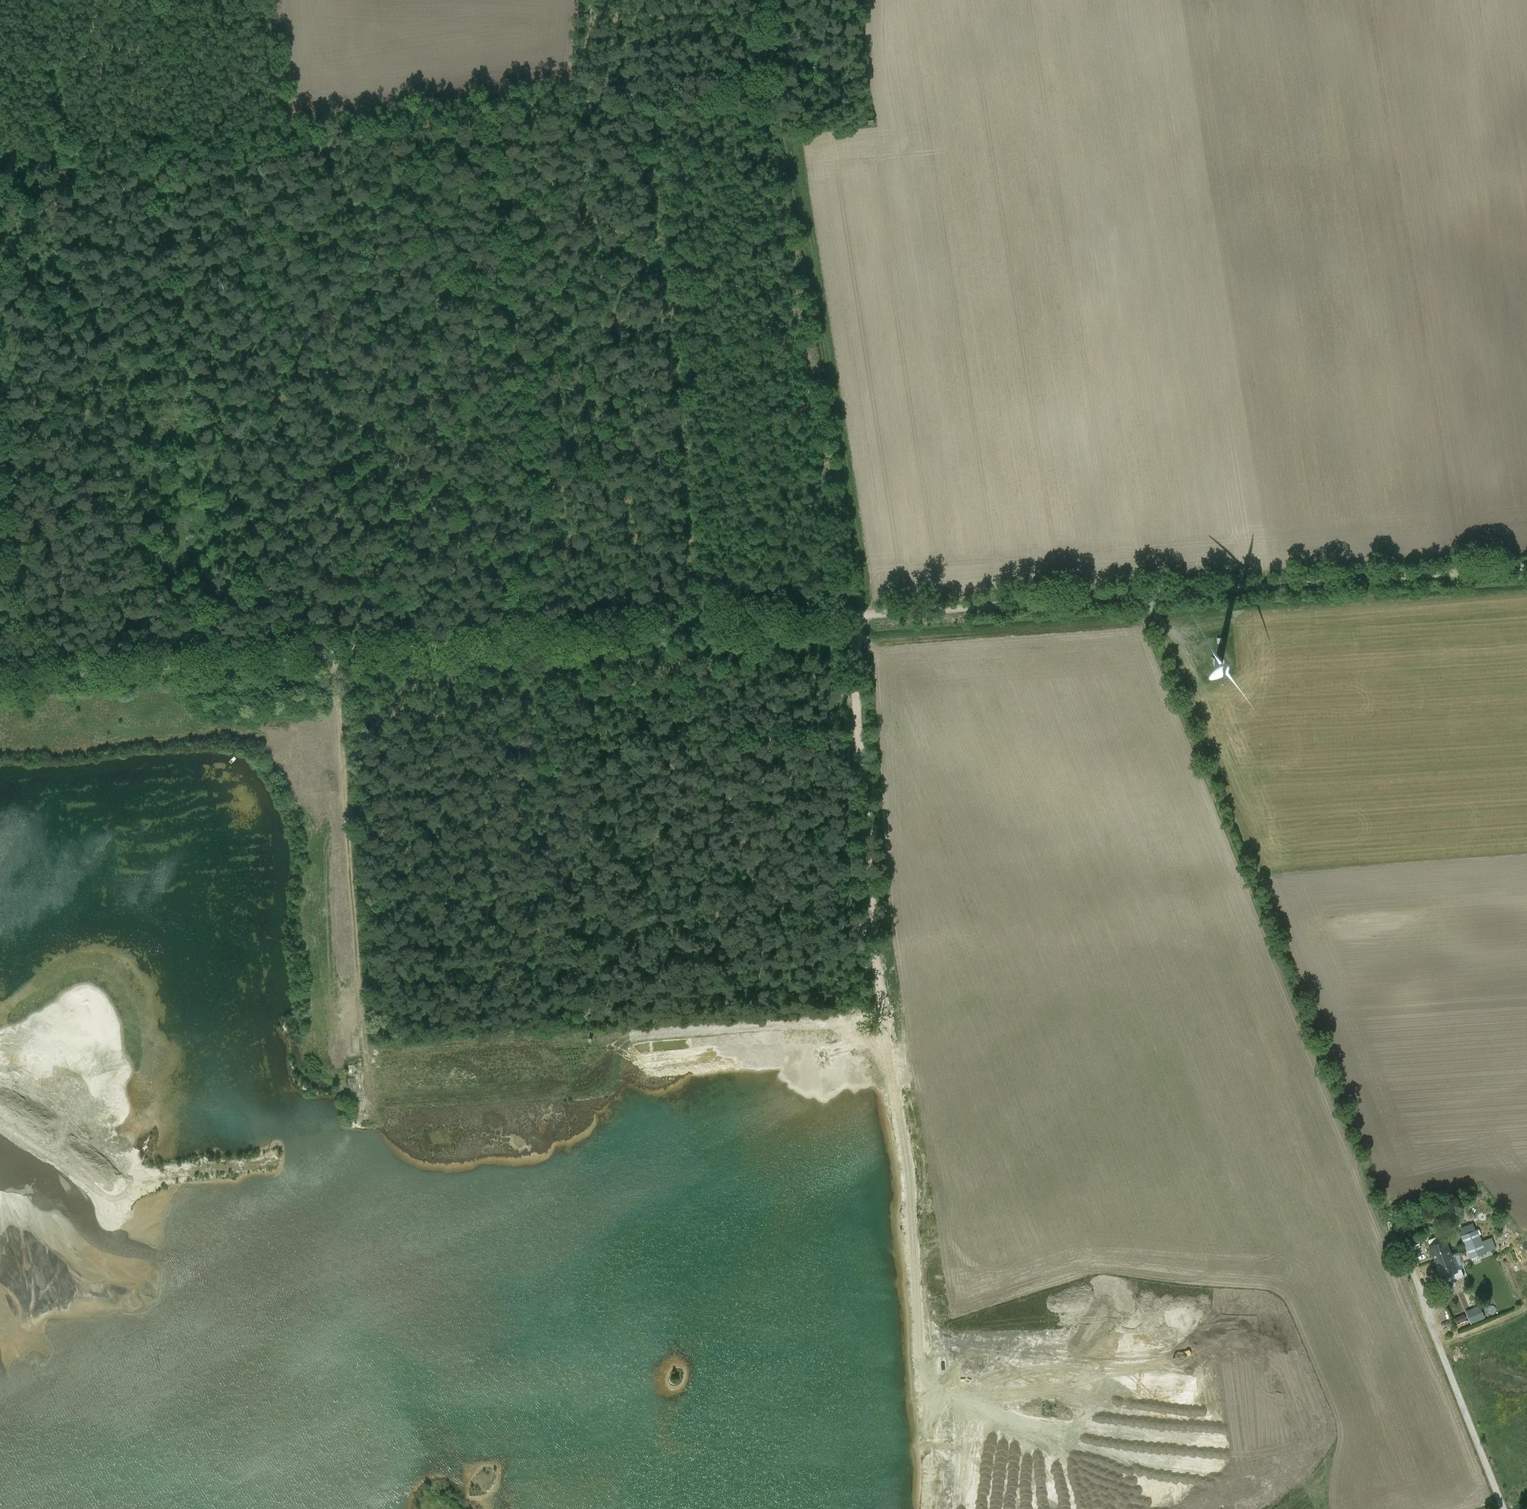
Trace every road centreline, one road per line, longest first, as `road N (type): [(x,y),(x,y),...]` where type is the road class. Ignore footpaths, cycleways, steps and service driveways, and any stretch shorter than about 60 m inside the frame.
road 1 (track): [(1526,568),(0,680)]

